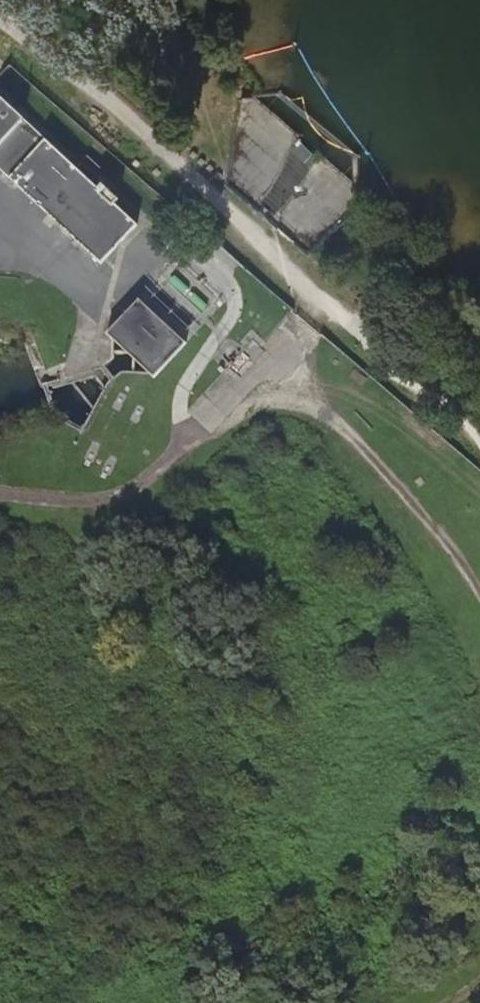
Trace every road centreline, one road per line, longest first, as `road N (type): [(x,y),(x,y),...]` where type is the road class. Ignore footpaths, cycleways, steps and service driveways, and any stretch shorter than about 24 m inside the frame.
road 1 (track): [(0,494),(108,506),(279,374),(310,288)]
road 2 (track): [(279,374),(425,516),(479,599)]

